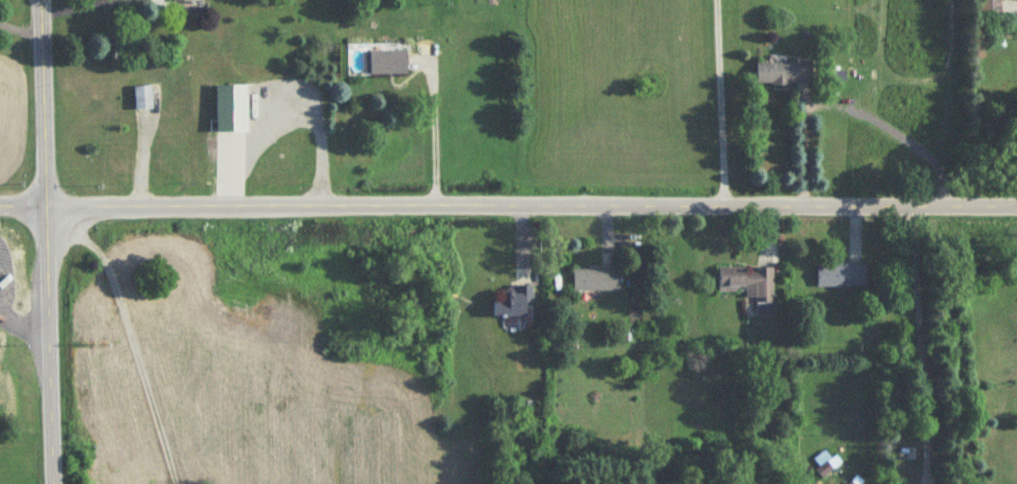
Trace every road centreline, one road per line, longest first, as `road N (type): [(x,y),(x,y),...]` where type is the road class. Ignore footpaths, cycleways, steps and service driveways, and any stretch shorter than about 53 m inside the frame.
road 1 (residential): [(0,201),(1016,205)]
road 2 (tertiary): [(51,483),(39,0)]

